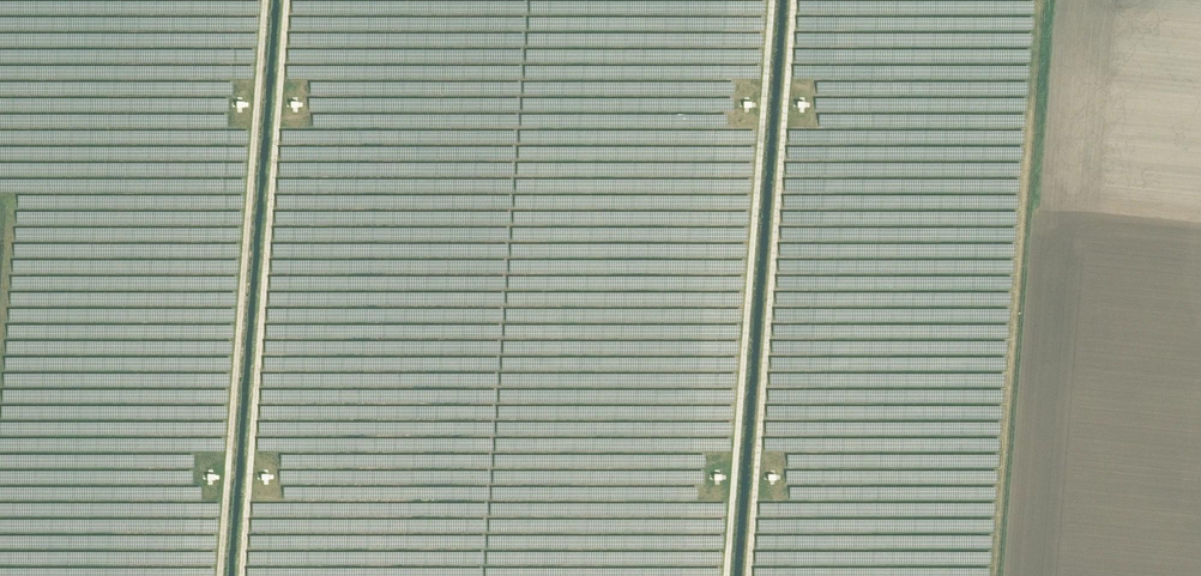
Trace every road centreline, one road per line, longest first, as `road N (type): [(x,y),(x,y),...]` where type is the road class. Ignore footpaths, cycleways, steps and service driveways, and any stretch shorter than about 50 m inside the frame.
road 1 (track): [(220,575),(266,0)]
road 2 (track): [(773,0),(727,575)]
road 3 (track): [(288,0),(243,575)]
road 4 (track): [(750,575),(795,0)]

